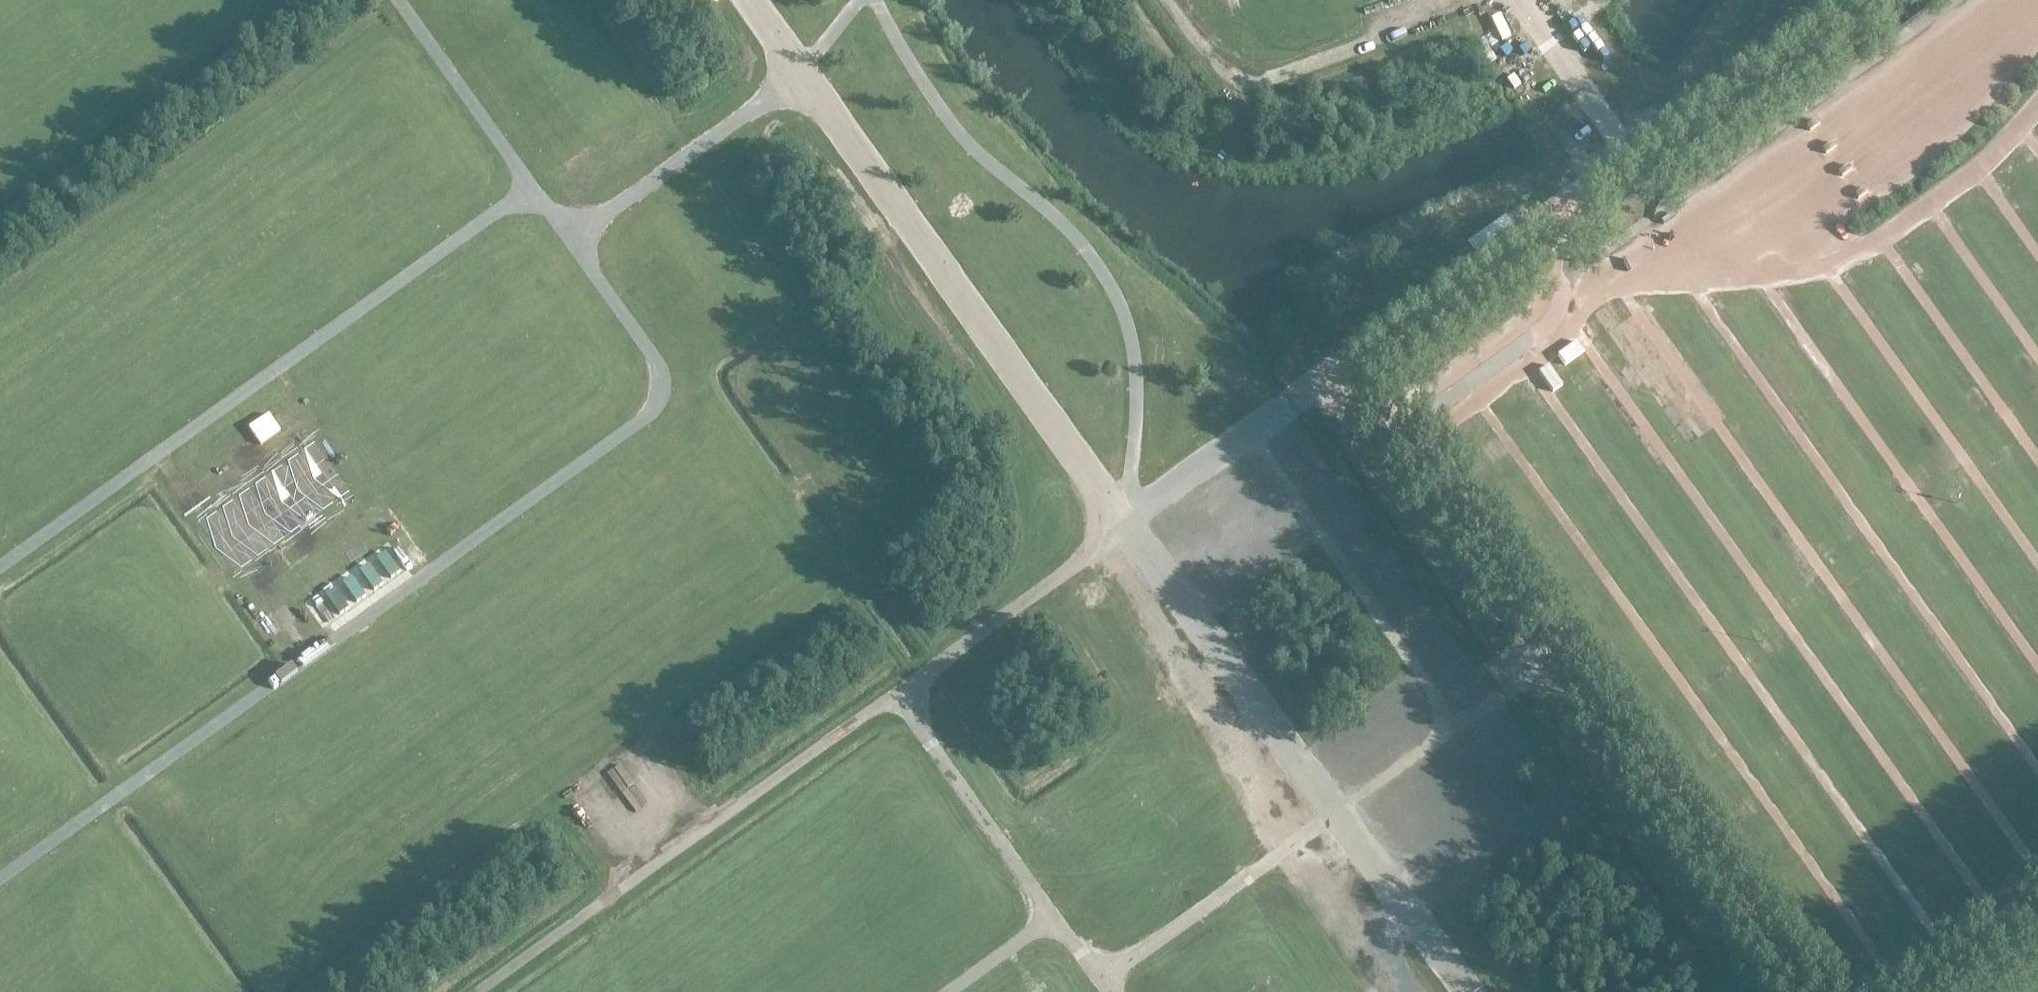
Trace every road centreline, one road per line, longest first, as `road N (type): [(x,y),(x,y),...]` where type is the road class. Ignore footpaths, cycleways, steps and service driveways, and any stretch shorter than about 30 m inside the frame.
road 1 (track): [(0,612),(117,794)]
road 2 (track): [(87,816),(211,991)]

